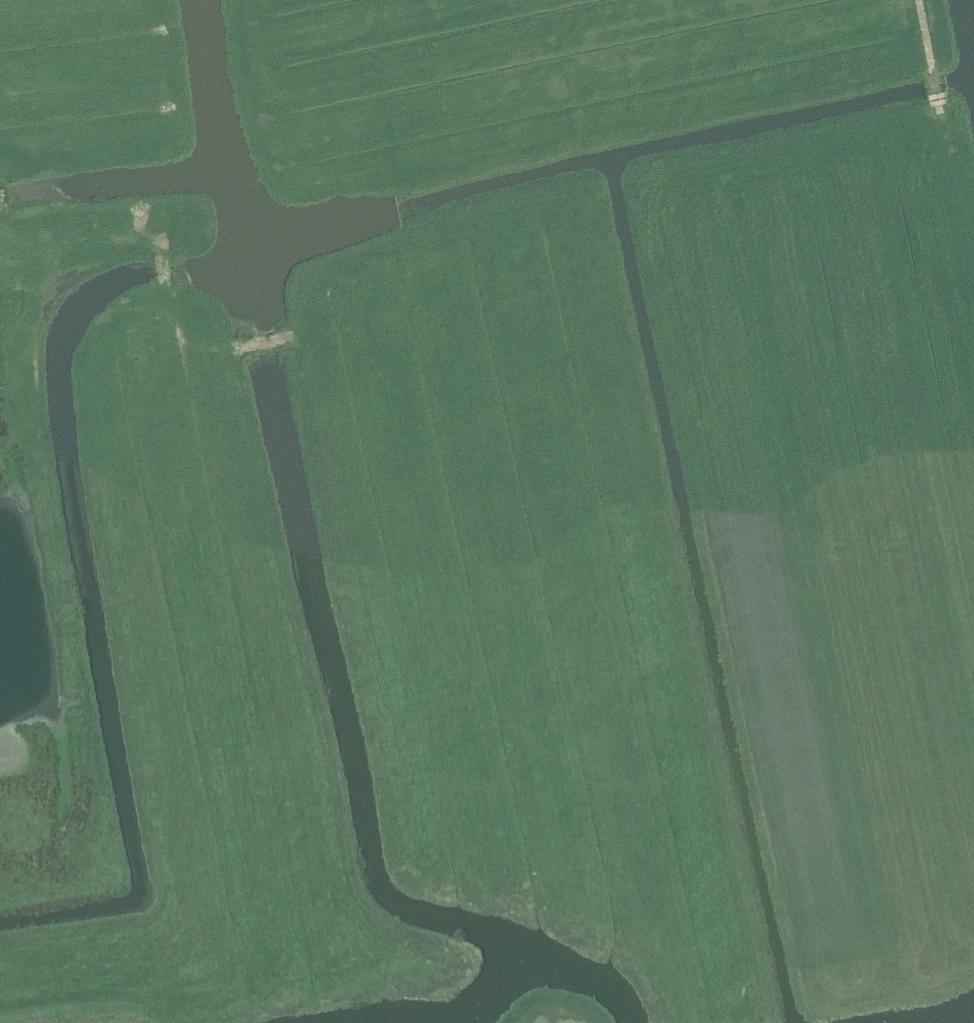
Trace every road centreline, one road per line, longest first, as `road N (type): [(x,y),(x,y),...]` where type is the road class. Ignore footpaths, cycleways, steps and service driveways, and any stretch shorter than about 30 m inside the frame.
road 1 (track): [(973,204),(923,0)]

